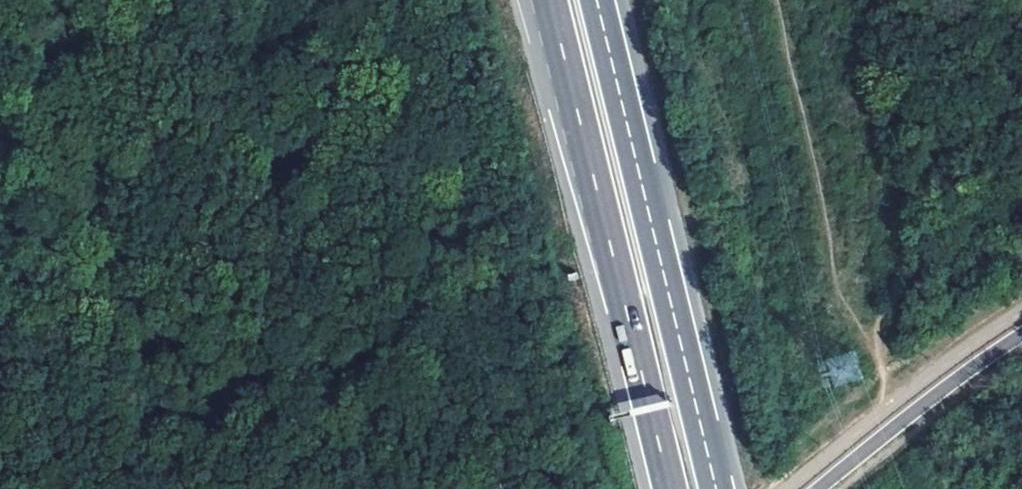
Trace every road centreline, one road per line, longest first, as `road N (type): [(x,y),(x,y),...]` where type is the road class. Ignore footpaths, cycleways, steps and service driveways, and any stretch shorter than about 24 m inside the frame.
road 1 (motorway): [(549,0),(671,488)]
road 2 (motorway): [(716,488),(597,0)]
road 3 (track): [(870,354),(839,298),(775,0)]
road 4 (tertiary): [(1021,334),(819,488)]

